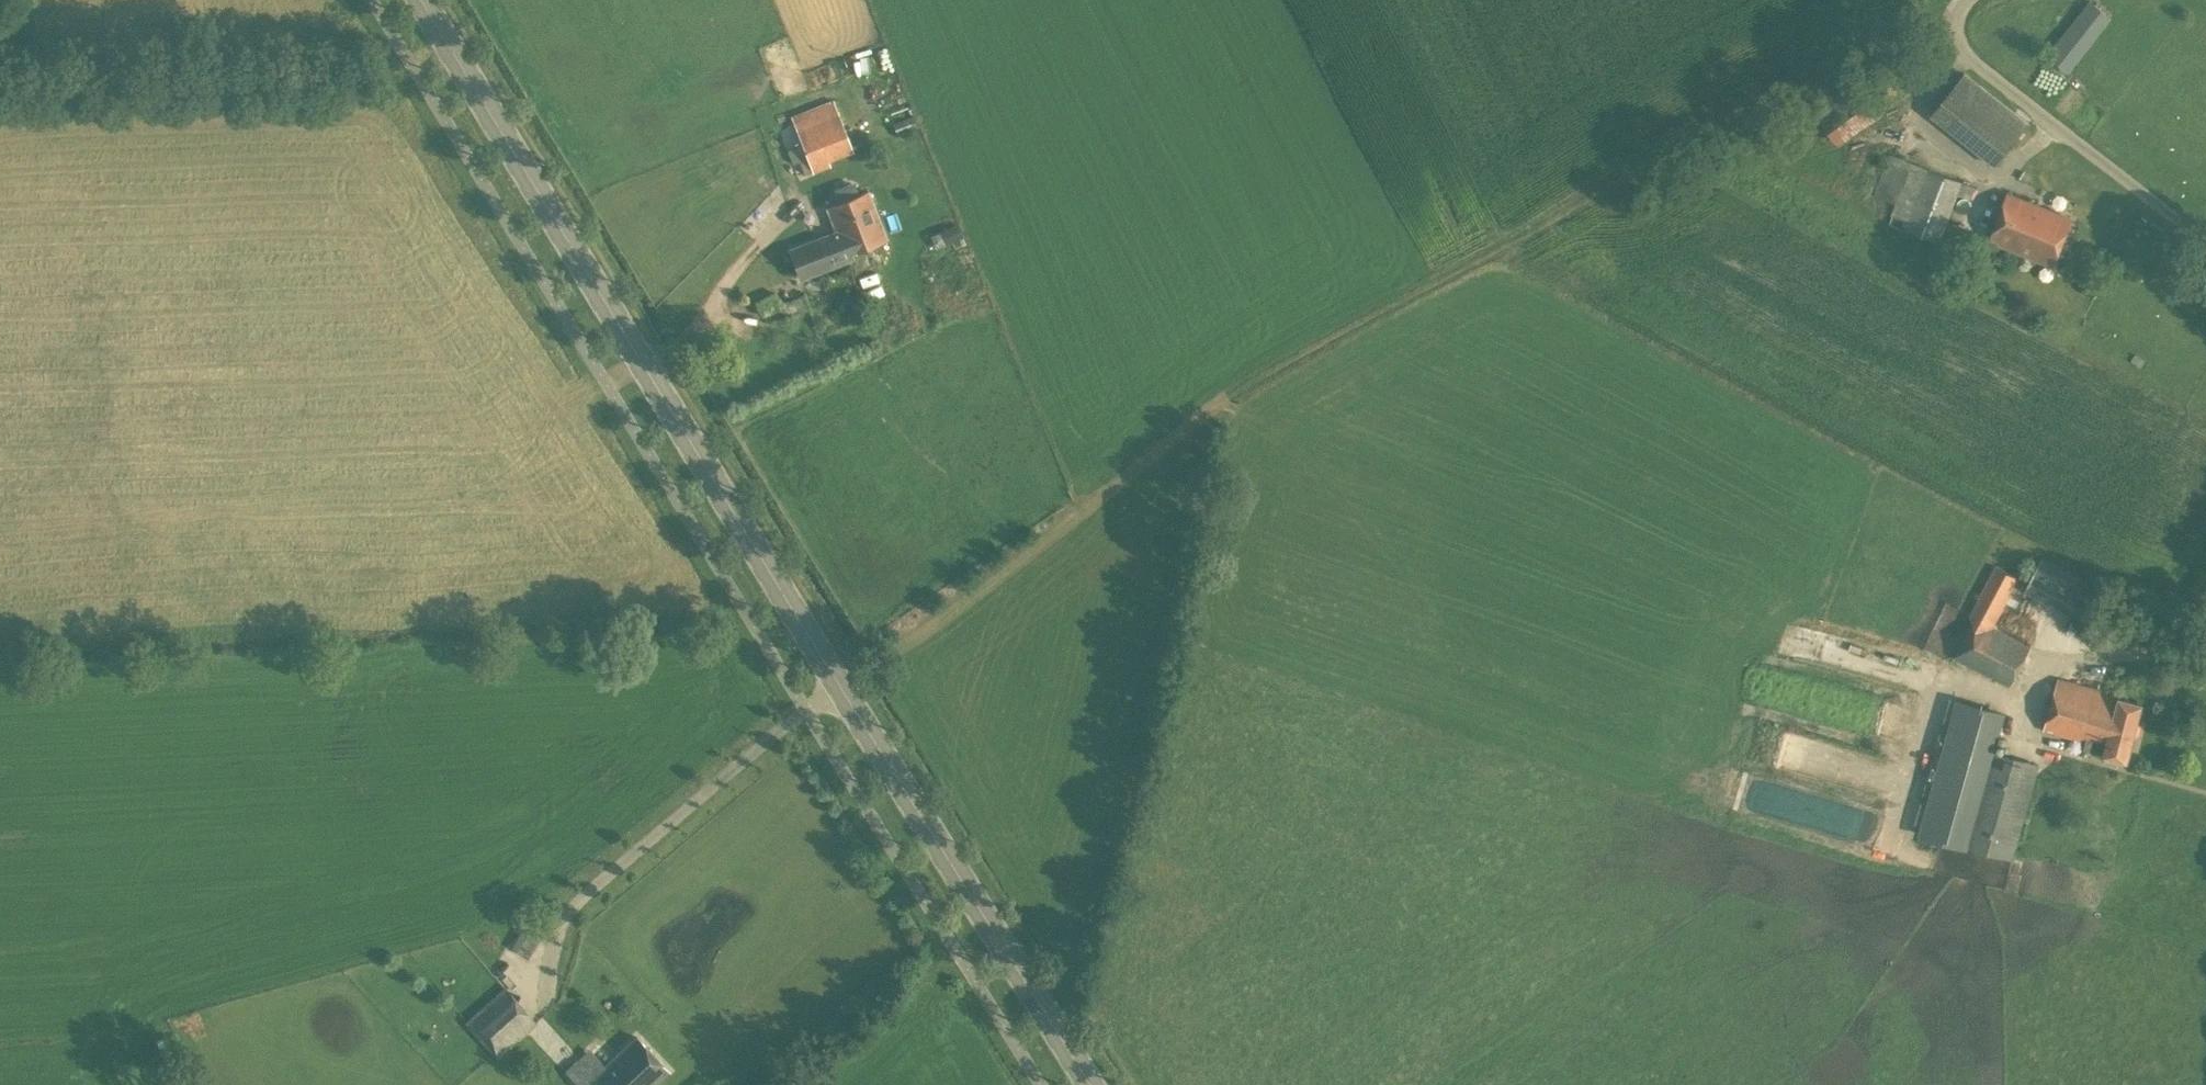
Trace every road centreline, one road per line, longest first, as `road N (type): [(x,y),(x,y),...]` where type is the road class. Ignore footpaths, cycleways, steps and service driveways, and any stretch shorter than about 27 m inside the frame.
road 1 (track): [(838,683),(1216,408),(1752,102),(1913,21),(1947,15)]
road 2 (secondary): [(1096,1084),(838,683),(420,0)]
road 3 (track): [(0,80),(412,66)]
road 4 (unclassified): [(2205,243),(1957,45),(1947,15),(1961,0)]

